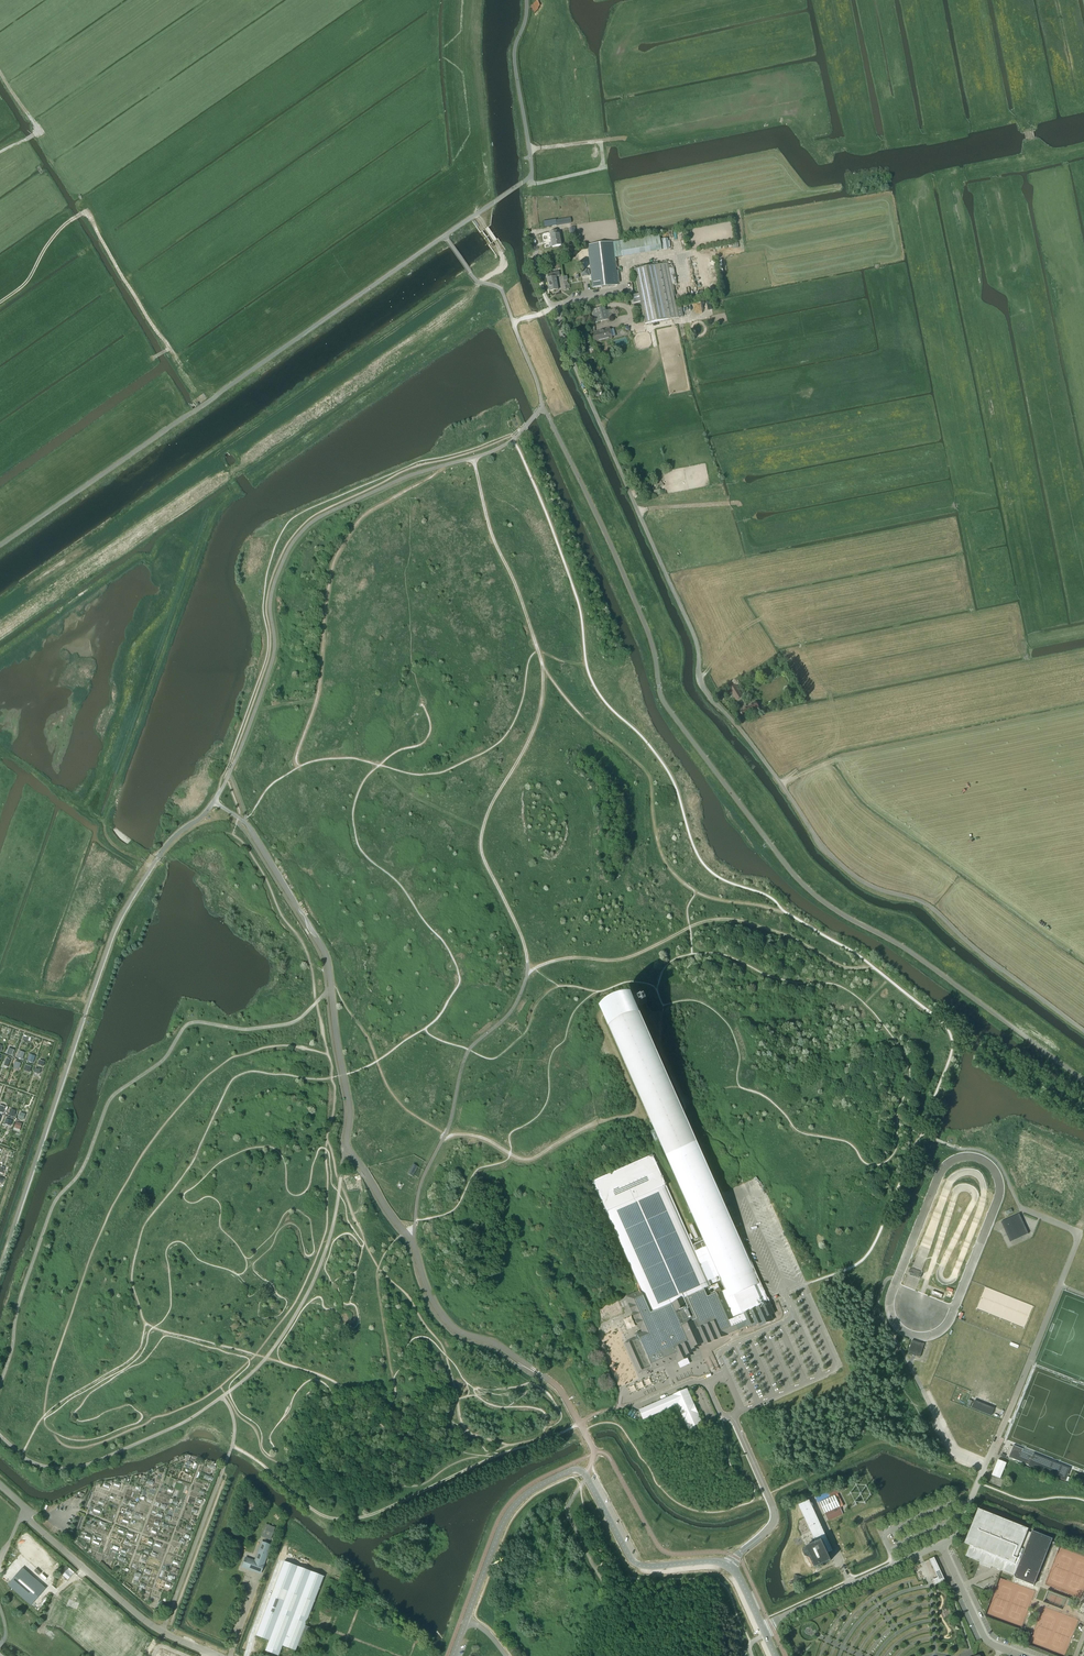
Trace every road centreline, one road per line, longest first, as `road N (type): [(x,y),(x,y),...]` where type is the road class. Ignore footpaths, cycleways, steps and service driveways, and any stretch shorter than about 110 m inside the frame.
road 1 (residential): [(930,907),(868,886),(825,851),(711,701),(694,640),(543,293),(530,230)]
road 2 (track): [(784,914),(707,897),(665,861),(648,775),(582,717),(542,665),(492,537),(473,458)]
road 3 (unclassified): [(453,1655),(510,1511),(531,1489),(573,1470),(586,1475),(635,1562),(723,1563),(739,1577),(762,1627)]
road 4 (unclassified): [(762,1627),(942,1543),(987,1642),(1019,1655)]
road 5 (track): [(542,665),(538,719),(480,843),(521,936),(527,975)]
road 6 (track): [(495,1455),(377,1513),(346,1520),(316,1513),(232,1446)]
road 7 (unclassified): [(214,1655),(150,1625),(24,1517),(0,1485)]
road 8 (unclassified): [(1083,1030),(930,907)]
road 9 (track): [(86,213),(170,349),(149,360)]
road 10 (track): [(446,1134),(488,1140),(524,1160),(597,1122)]
road 11 (track): [(0,304),(22,288),(59,229),(86,213)]

